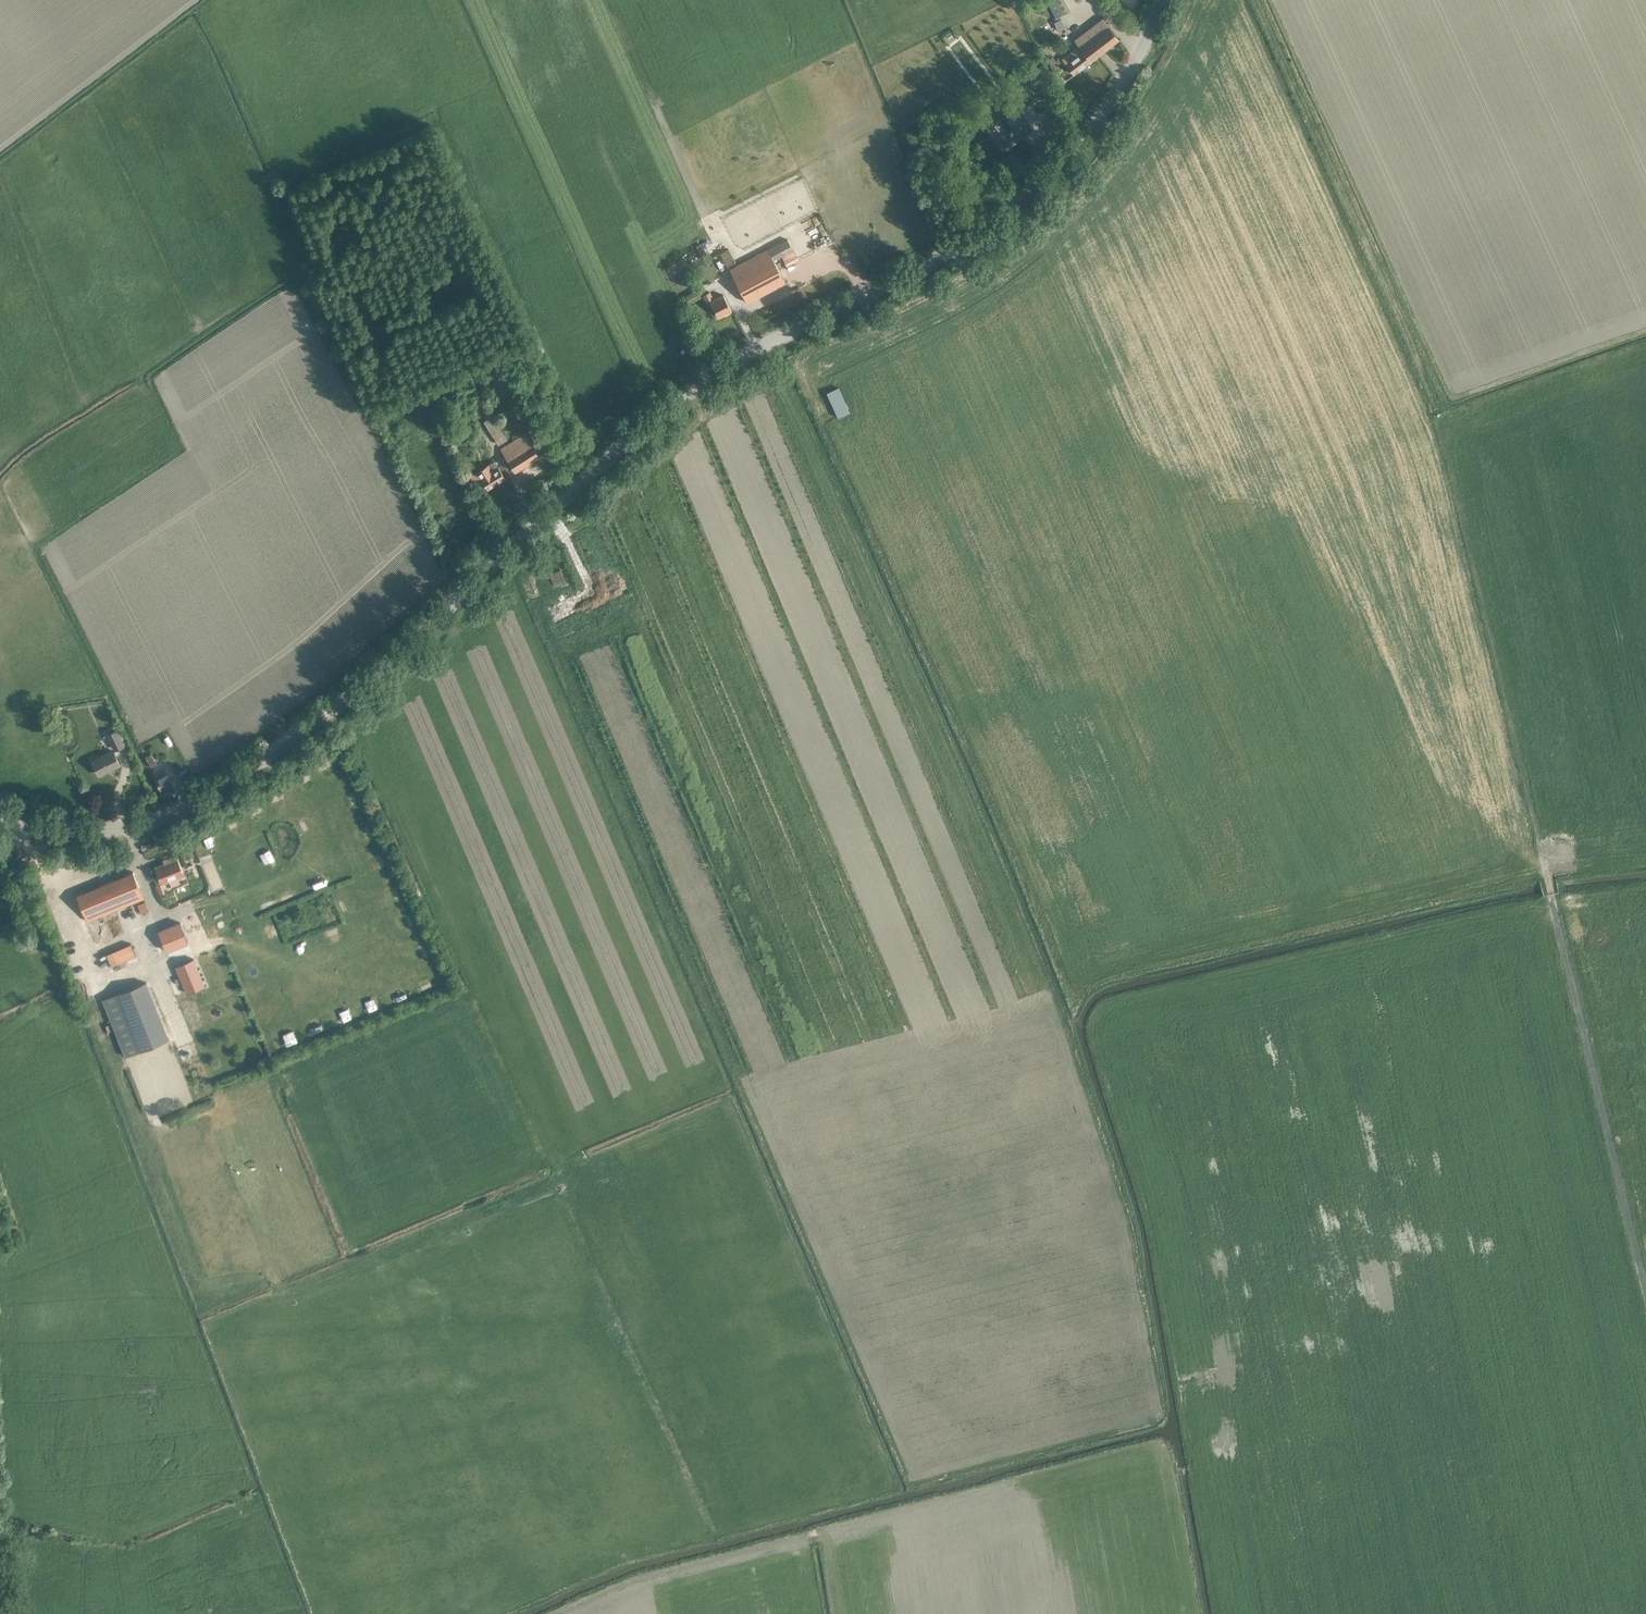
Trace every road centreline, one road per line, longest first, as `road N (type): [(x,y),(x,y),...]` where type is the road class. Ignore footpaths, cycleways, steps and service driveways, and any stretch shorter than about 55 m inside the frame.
road 1 (tertiary): [(0,810),(96,831),(164,819),(336,708),(681,396),(762,345),(910,274),(1007,211),(1099,119),(1162,0)]
road 2 (track): [(1546,860),(1645,1293)]

